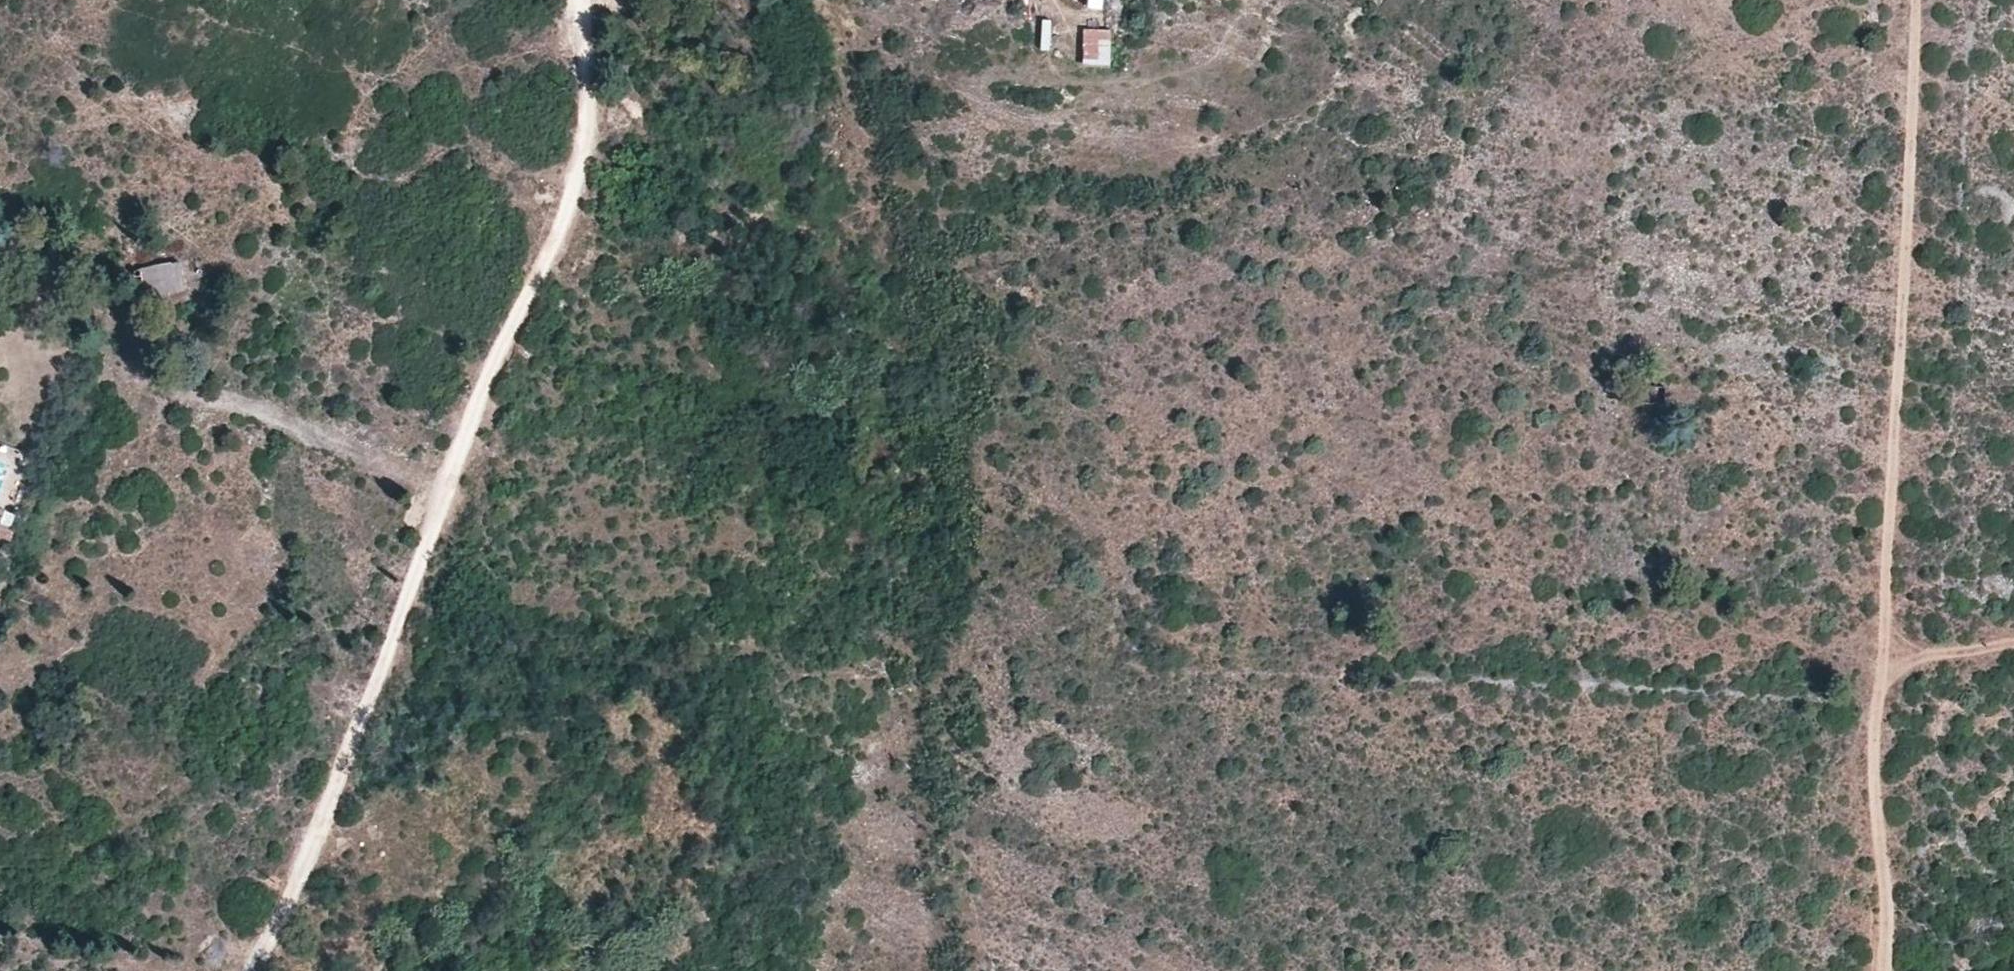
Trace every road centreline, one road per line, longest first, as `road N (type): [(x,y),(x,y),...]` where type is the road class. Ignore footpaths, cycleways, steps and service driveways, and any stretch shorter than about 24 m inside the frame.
road 1 (unclassified): [(249,970),(288,900),(380,673),(477,396),(572,215),(589,114),(582,0)]
road 2 (track): [(2013,640),(1879,660)]

